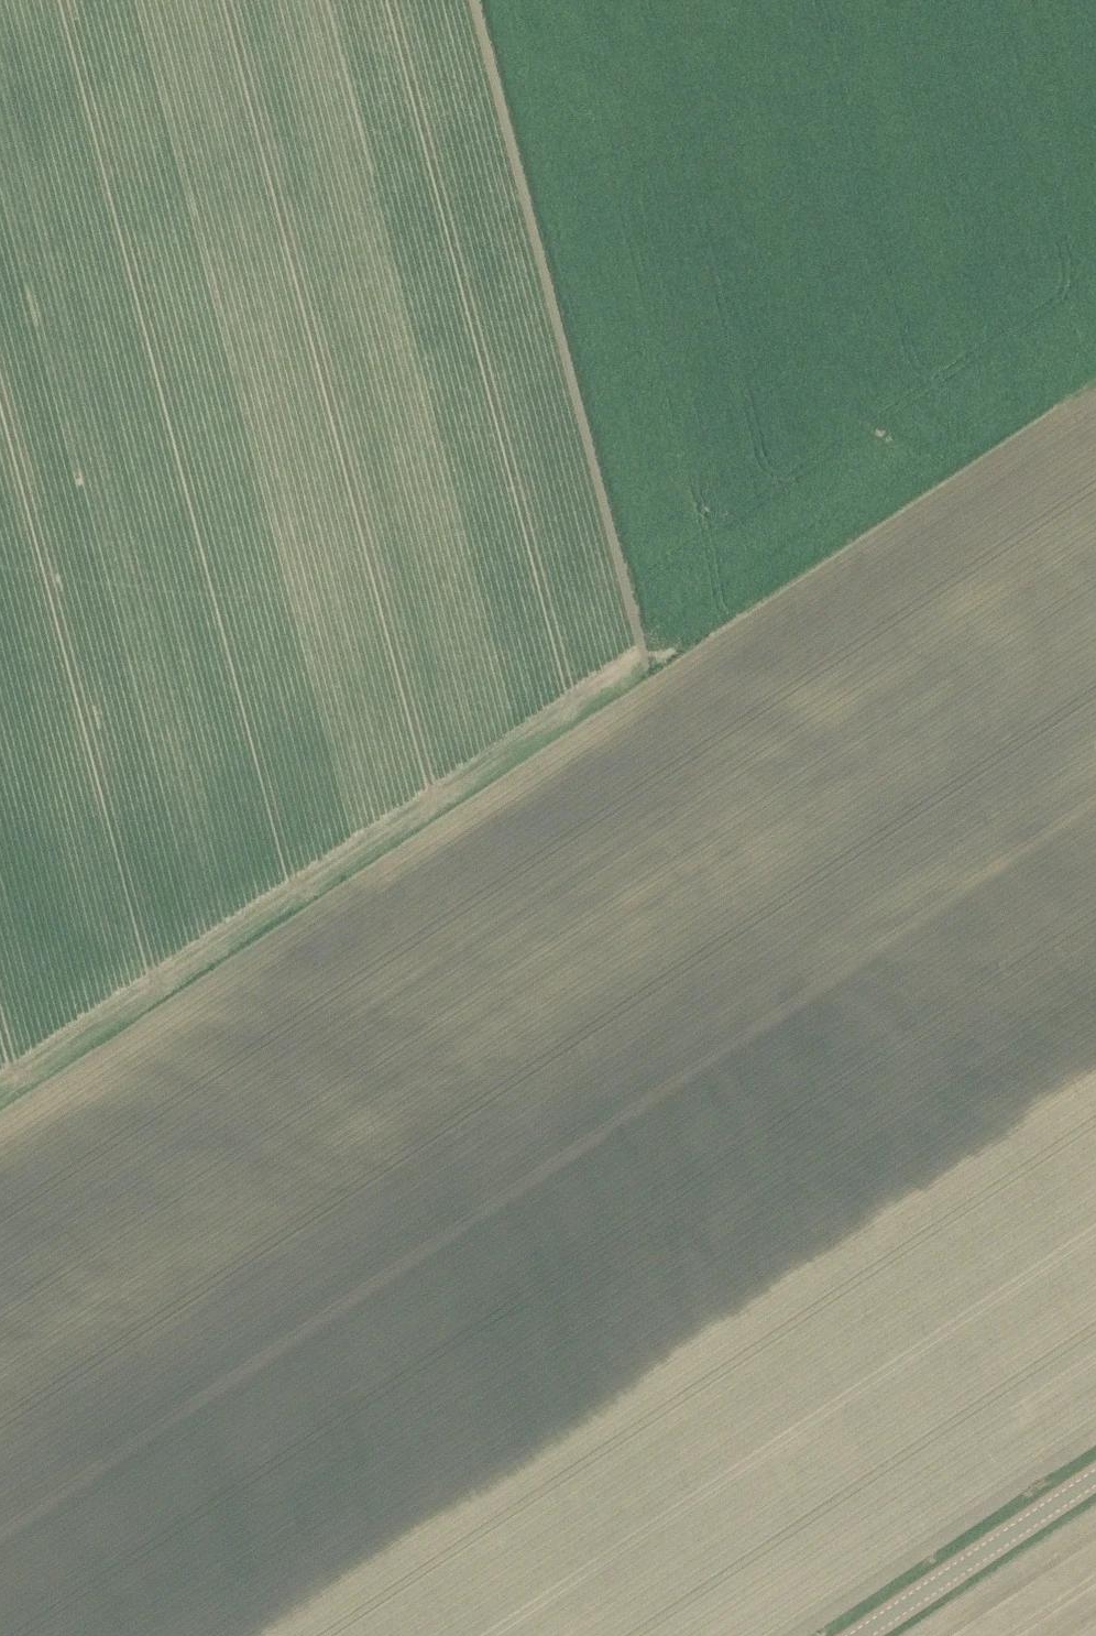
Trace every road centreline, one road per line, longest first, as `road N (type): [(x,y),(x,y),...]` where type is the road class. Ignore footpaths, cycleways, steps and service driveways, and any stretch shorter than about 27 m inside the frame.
road 1 (tertiary): [(866,1635),(1095,1482)]

